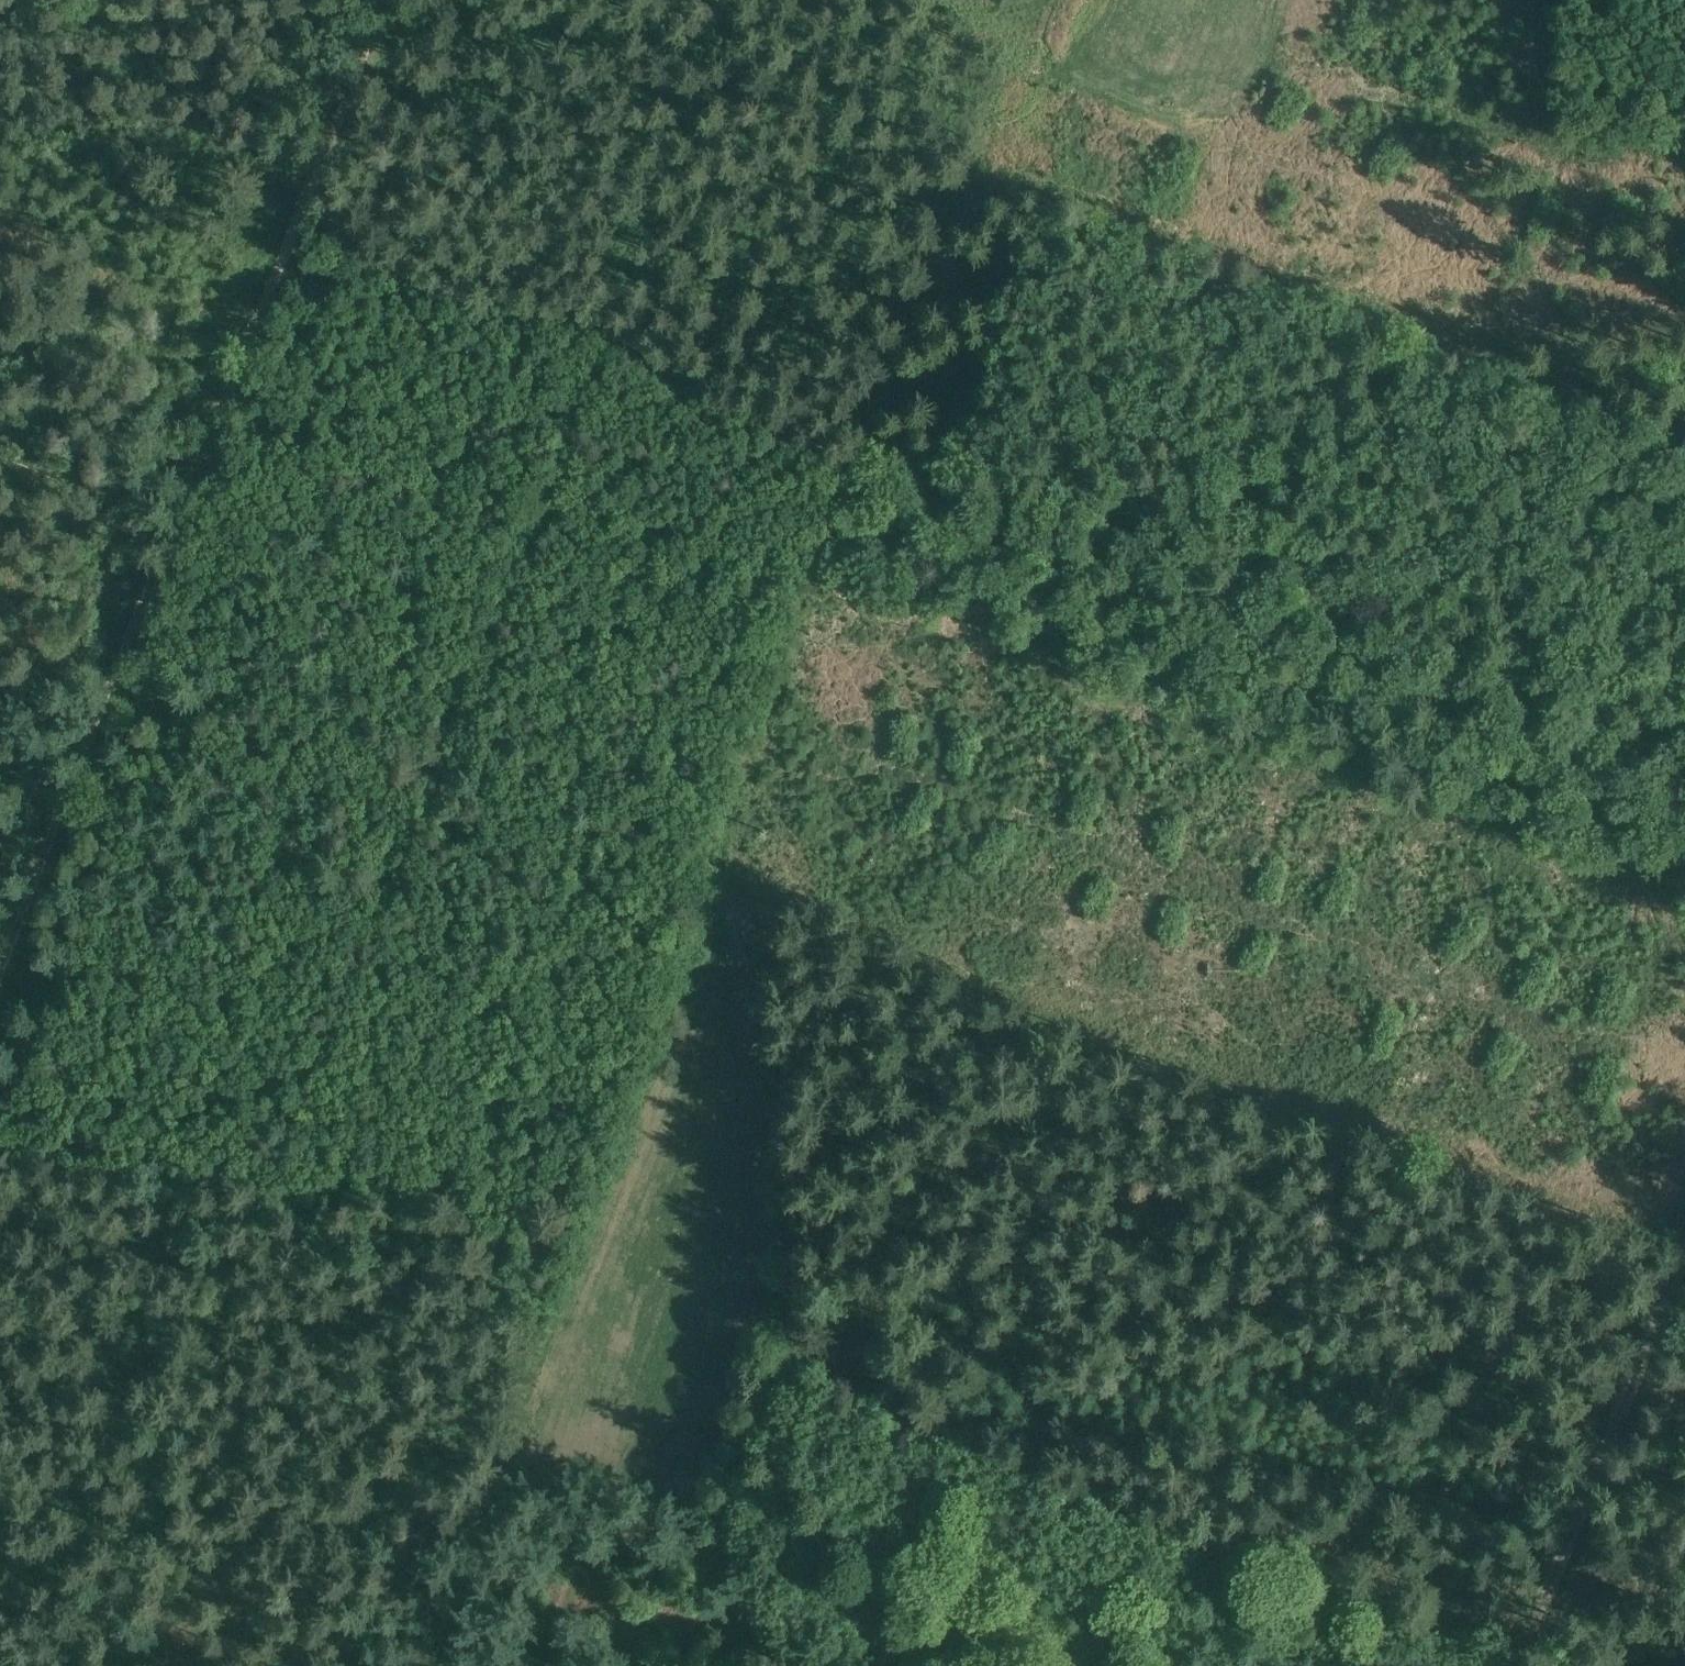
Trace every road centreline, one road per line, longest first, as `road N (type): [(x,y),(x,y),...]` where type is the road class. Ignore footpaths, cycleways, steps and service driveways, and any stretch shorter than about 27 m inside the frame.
road 1 (track): [(0,967),(384,0)]
road 2 (track): [(1515,1665),(1684,1220)]
road 3 (track): [(0,37),(31,36),(126,64),(192,48),(300,89),(351,82)]
road 4 (track): [(457,1665),(541,1454)]

